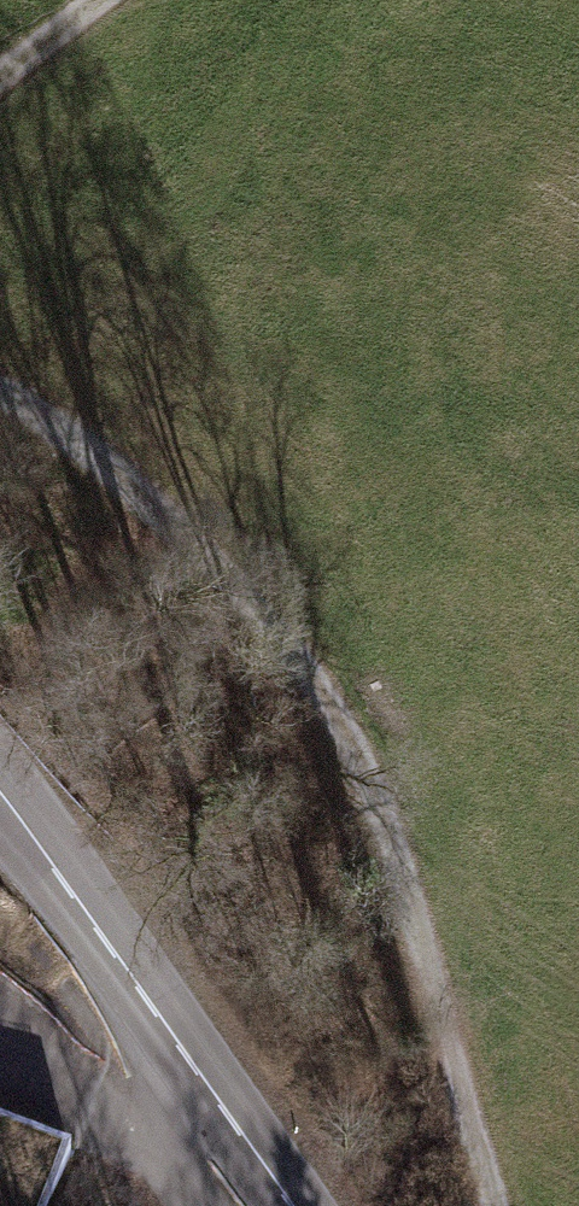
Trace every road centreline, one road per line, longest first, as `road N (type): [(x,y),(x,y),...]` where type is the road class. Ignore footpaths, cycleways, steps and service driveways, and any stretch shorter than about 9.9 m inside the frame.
road 1 (track): [(0,397),(86,443),(192,529),(306,655),(402,844),(489,1205)]
road 2 (secondary): [(0,810),(183,1041),(295,1205)]
road 3 (track): [(183,1041),(0,983)]
road 4 (track): [(0,83),(116,0)]

